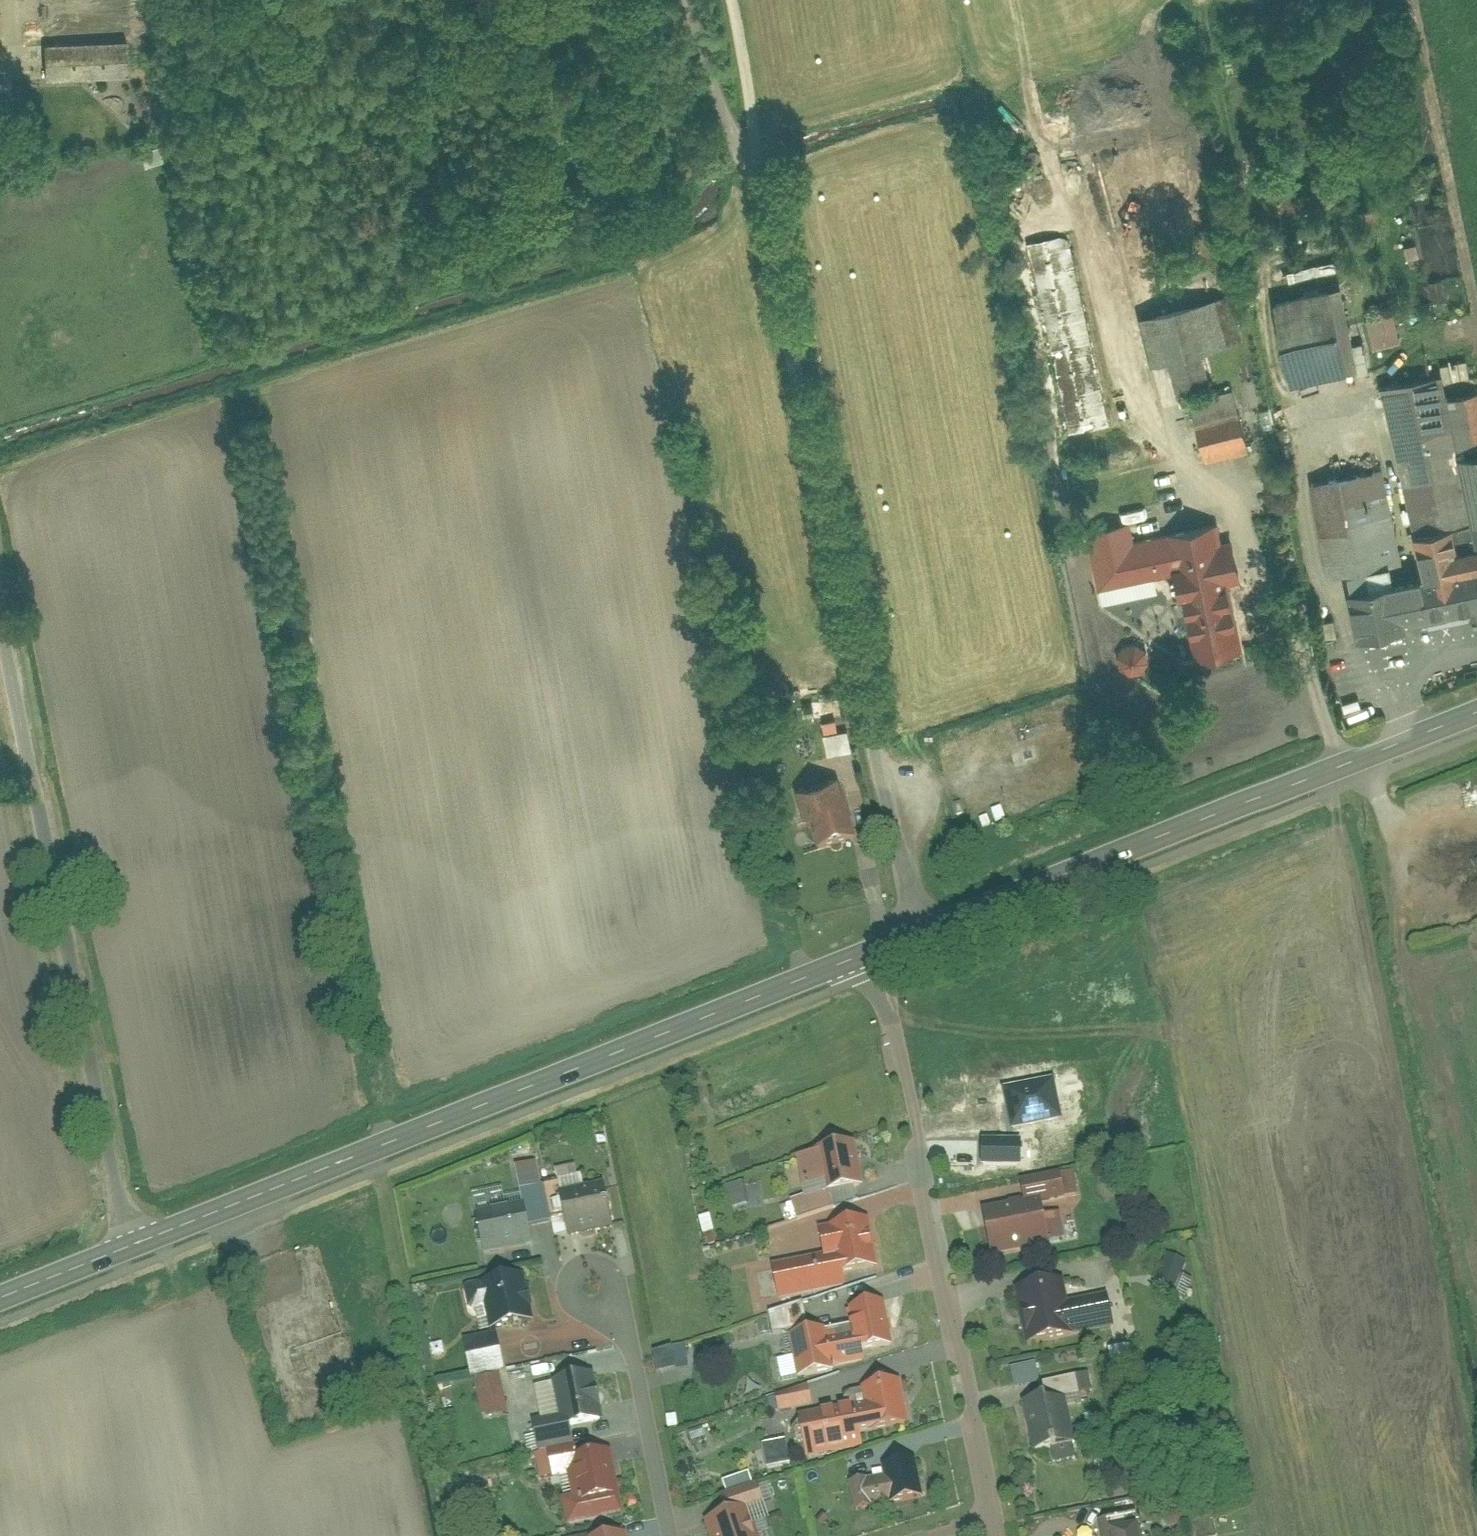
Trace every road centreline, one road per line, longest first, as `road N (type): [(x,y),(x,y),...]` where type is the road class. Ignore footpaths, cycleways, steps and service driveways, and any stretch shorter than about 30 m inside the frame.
road 1 (unclassified): [(922,934),(756,220),(684,0)]
road 2 (secondary): [(0,1301),(873,954)]
road 3 (secondary): [(1476,715),(922,934)]
road 4 (residential): [(992,1518),(887,990),(873,954)]
road 5 (residential): [(613,1274),(674,1535)]

